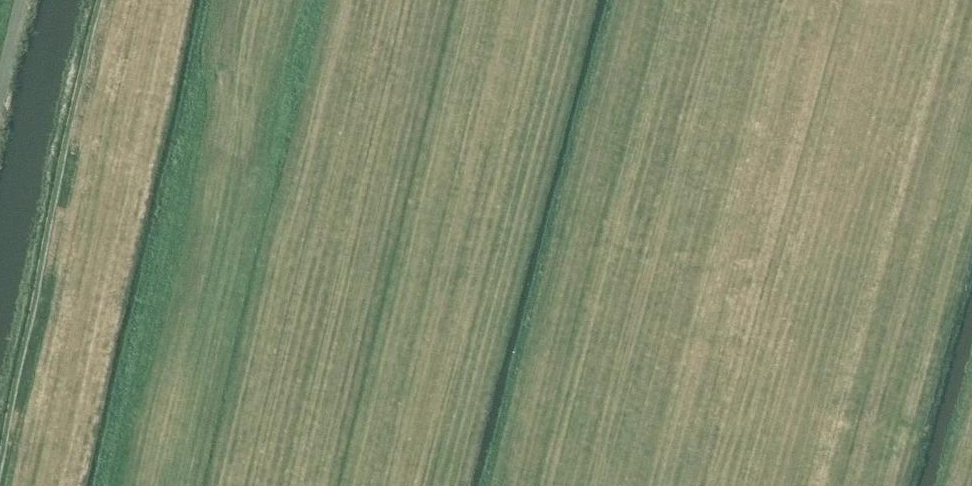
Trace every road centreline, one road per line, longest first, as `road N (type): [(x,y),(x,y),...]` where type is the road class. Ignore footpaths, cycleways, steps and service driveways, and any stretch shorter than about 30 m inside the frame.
road 1 (track): [(100,0),(0,473)]

